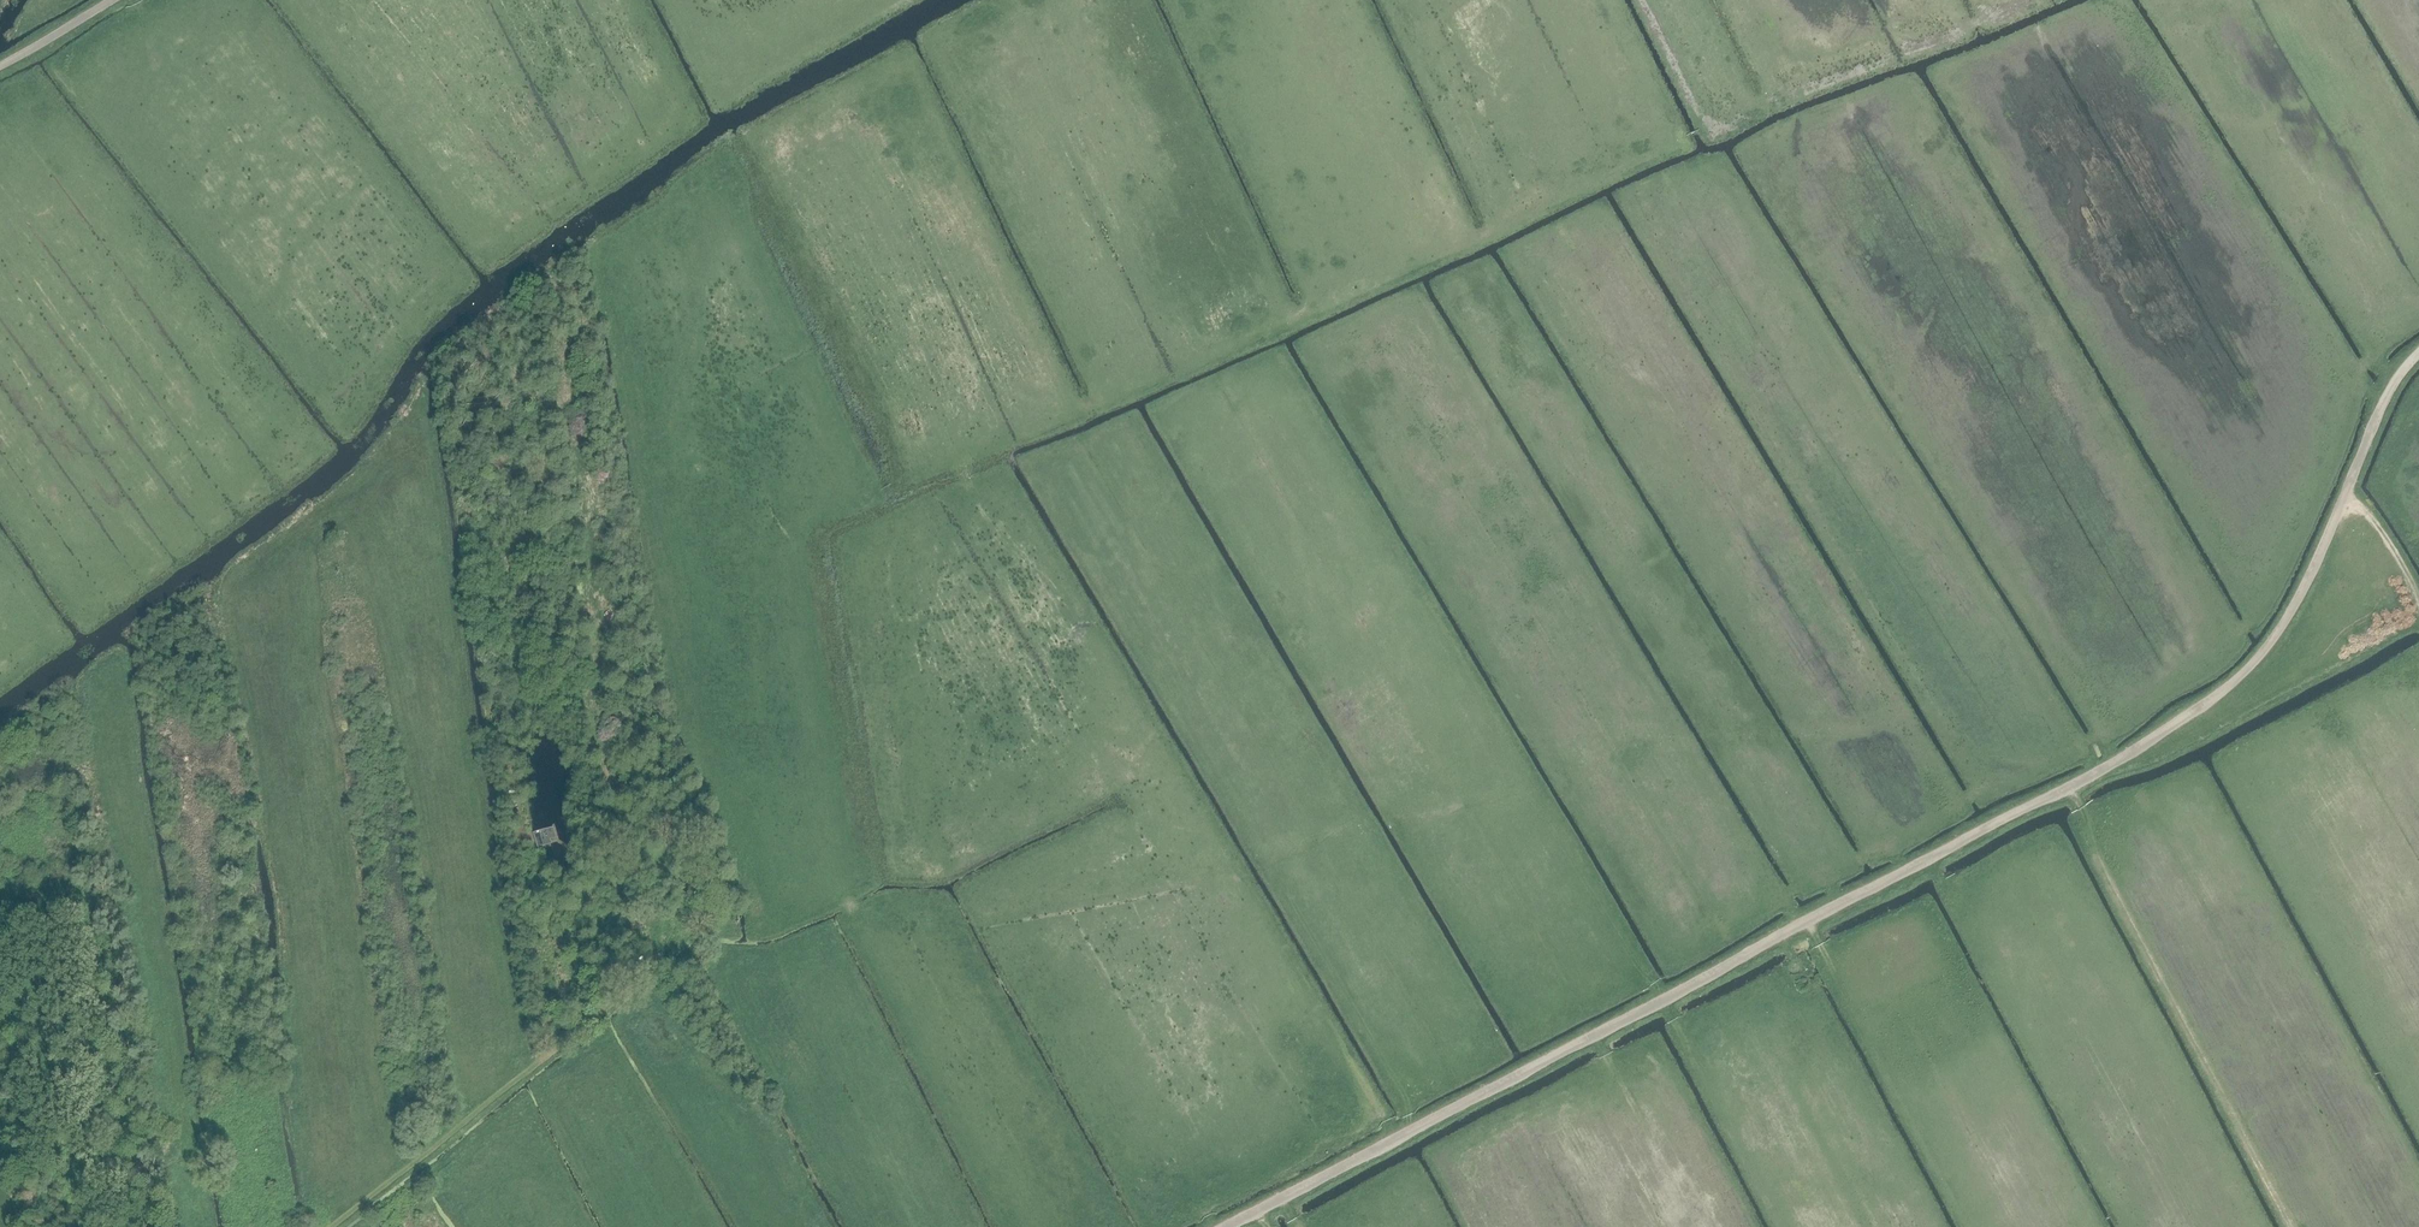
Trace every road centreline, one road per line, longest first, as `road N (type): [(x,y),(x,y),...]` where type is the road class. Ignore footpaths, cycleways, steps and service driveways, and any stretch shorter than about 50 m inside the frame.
road 1 (track): [(1224,1226),(2066,789),(2227,687),(2289,612),(2388,392),(2418,353)]
road 2 (track): [(330,1226),(695,939),(739,932)]
road 3 (track): [(0,65),(113,0)]

